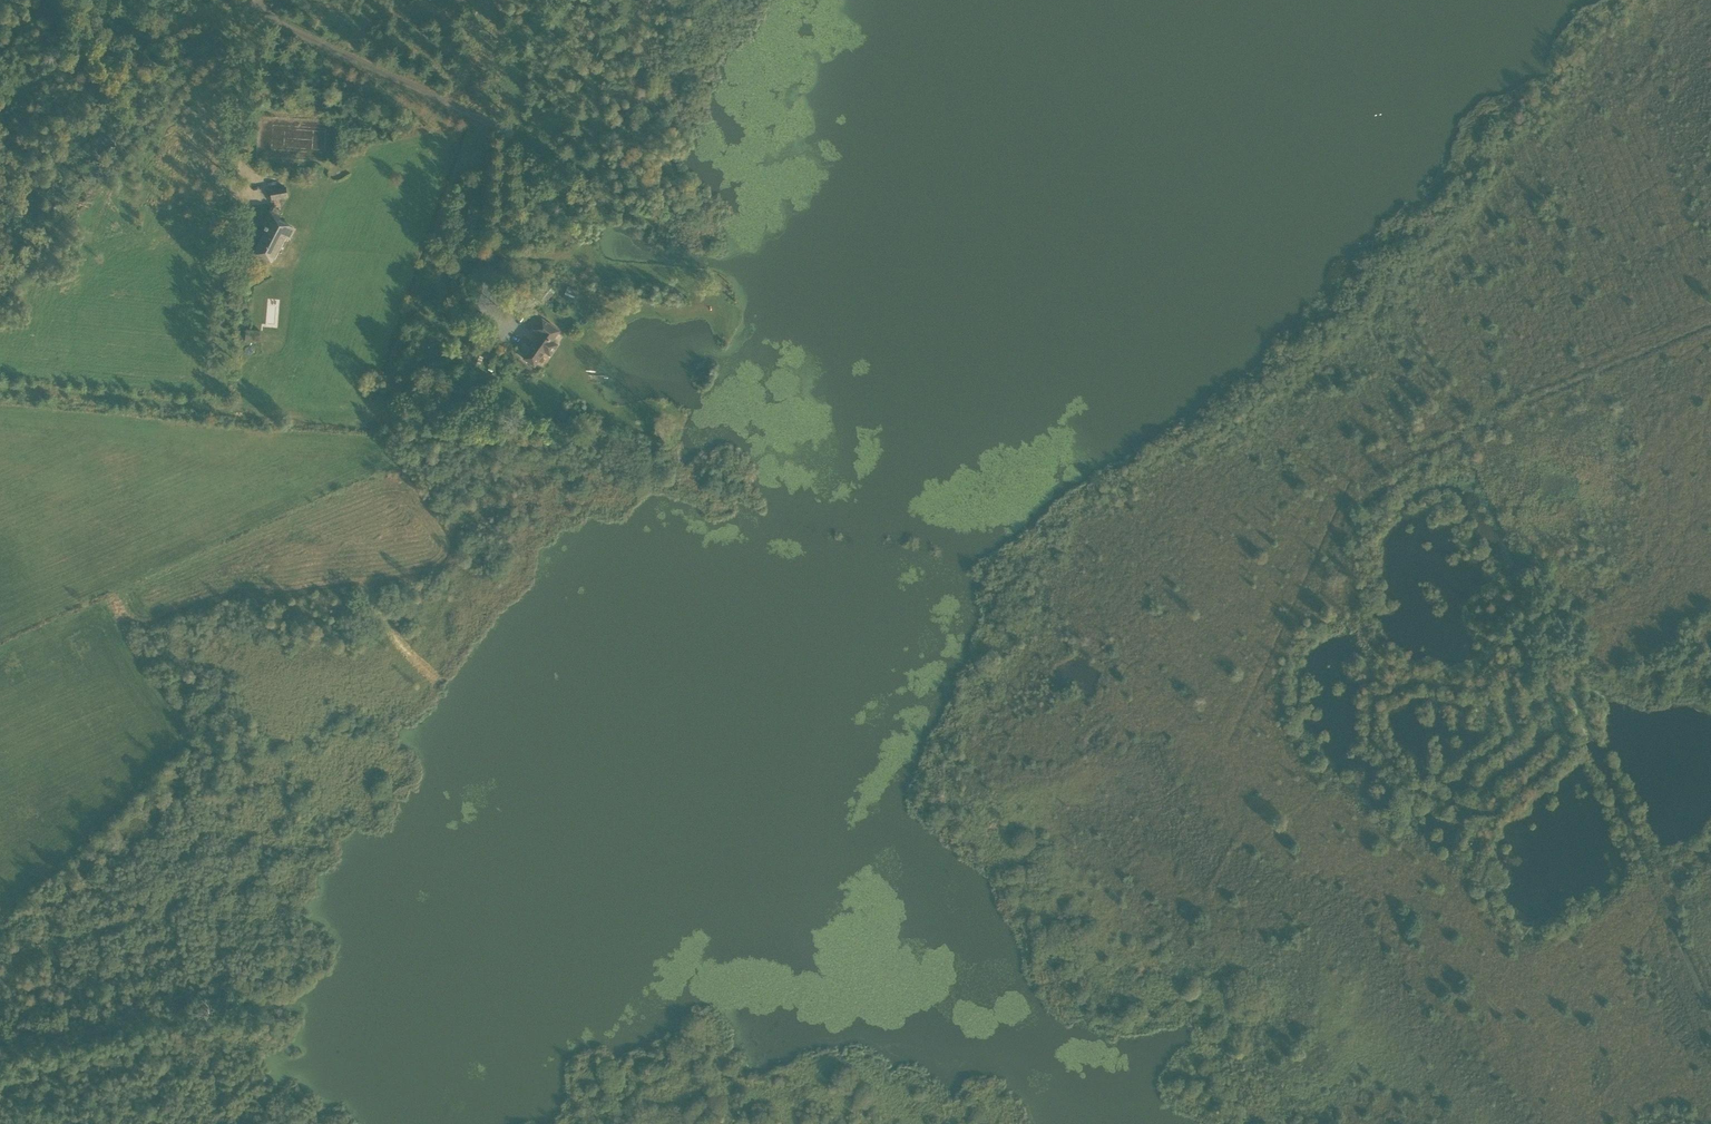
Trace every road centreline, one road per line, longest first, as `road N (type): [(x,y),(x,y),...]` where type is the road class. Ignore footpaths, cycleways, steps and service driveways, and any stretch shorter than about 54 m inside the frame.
road 1 (unclassified): [(210,413),(228,381),(243,9)]
road 2 (unclassified): [(319,43),(590,173)]
road 3 (track): [(148,123),(74,0)]

